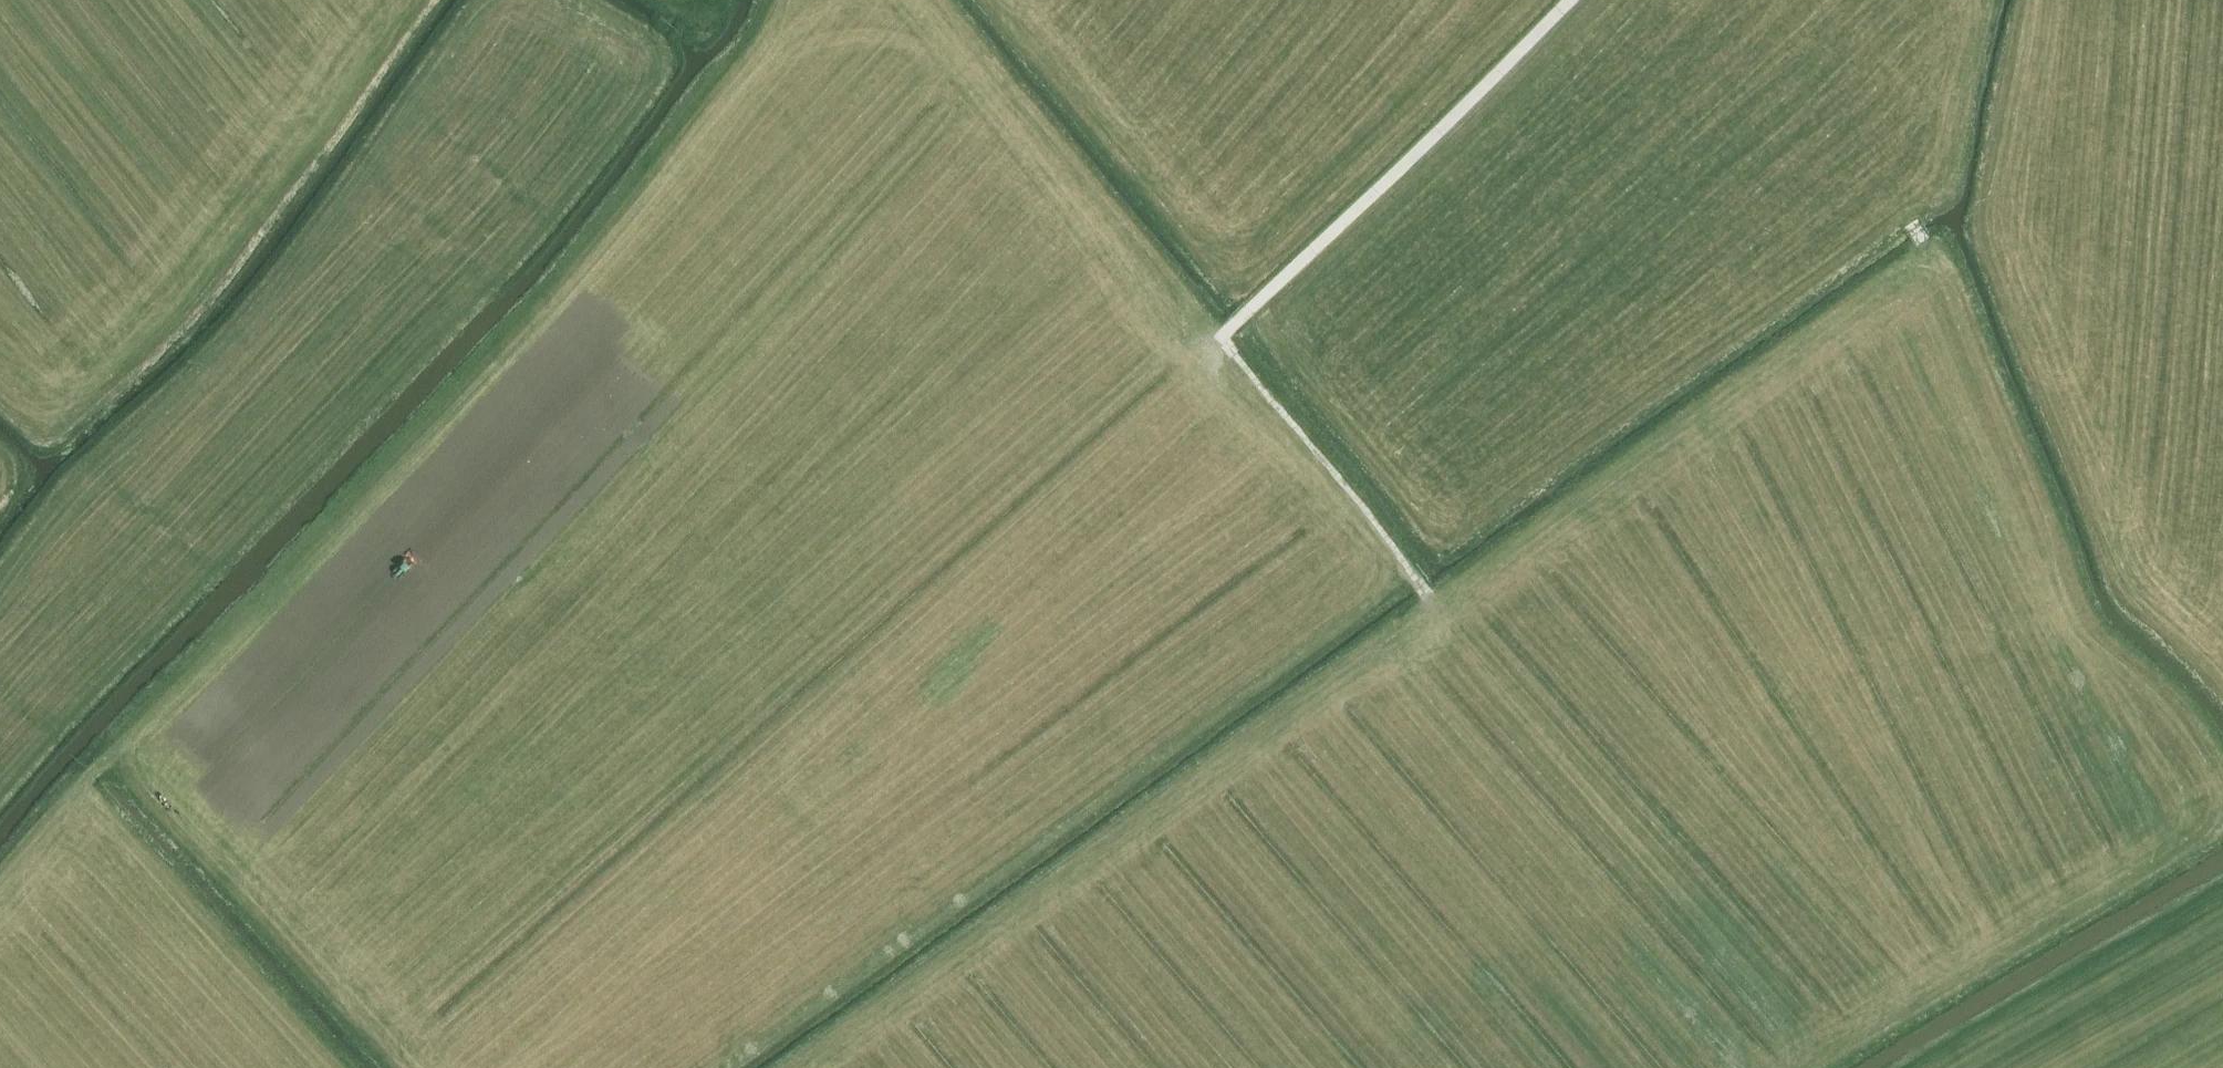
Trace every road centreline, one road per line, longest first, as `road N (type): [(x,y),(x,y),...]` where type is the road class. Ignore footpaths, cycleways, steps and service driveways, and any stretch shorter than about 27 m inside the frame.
road 1 (track): [(1413,577),(724,1067)]
road 2 (track): [(1568,0),(1219,336),(1430,598)]

